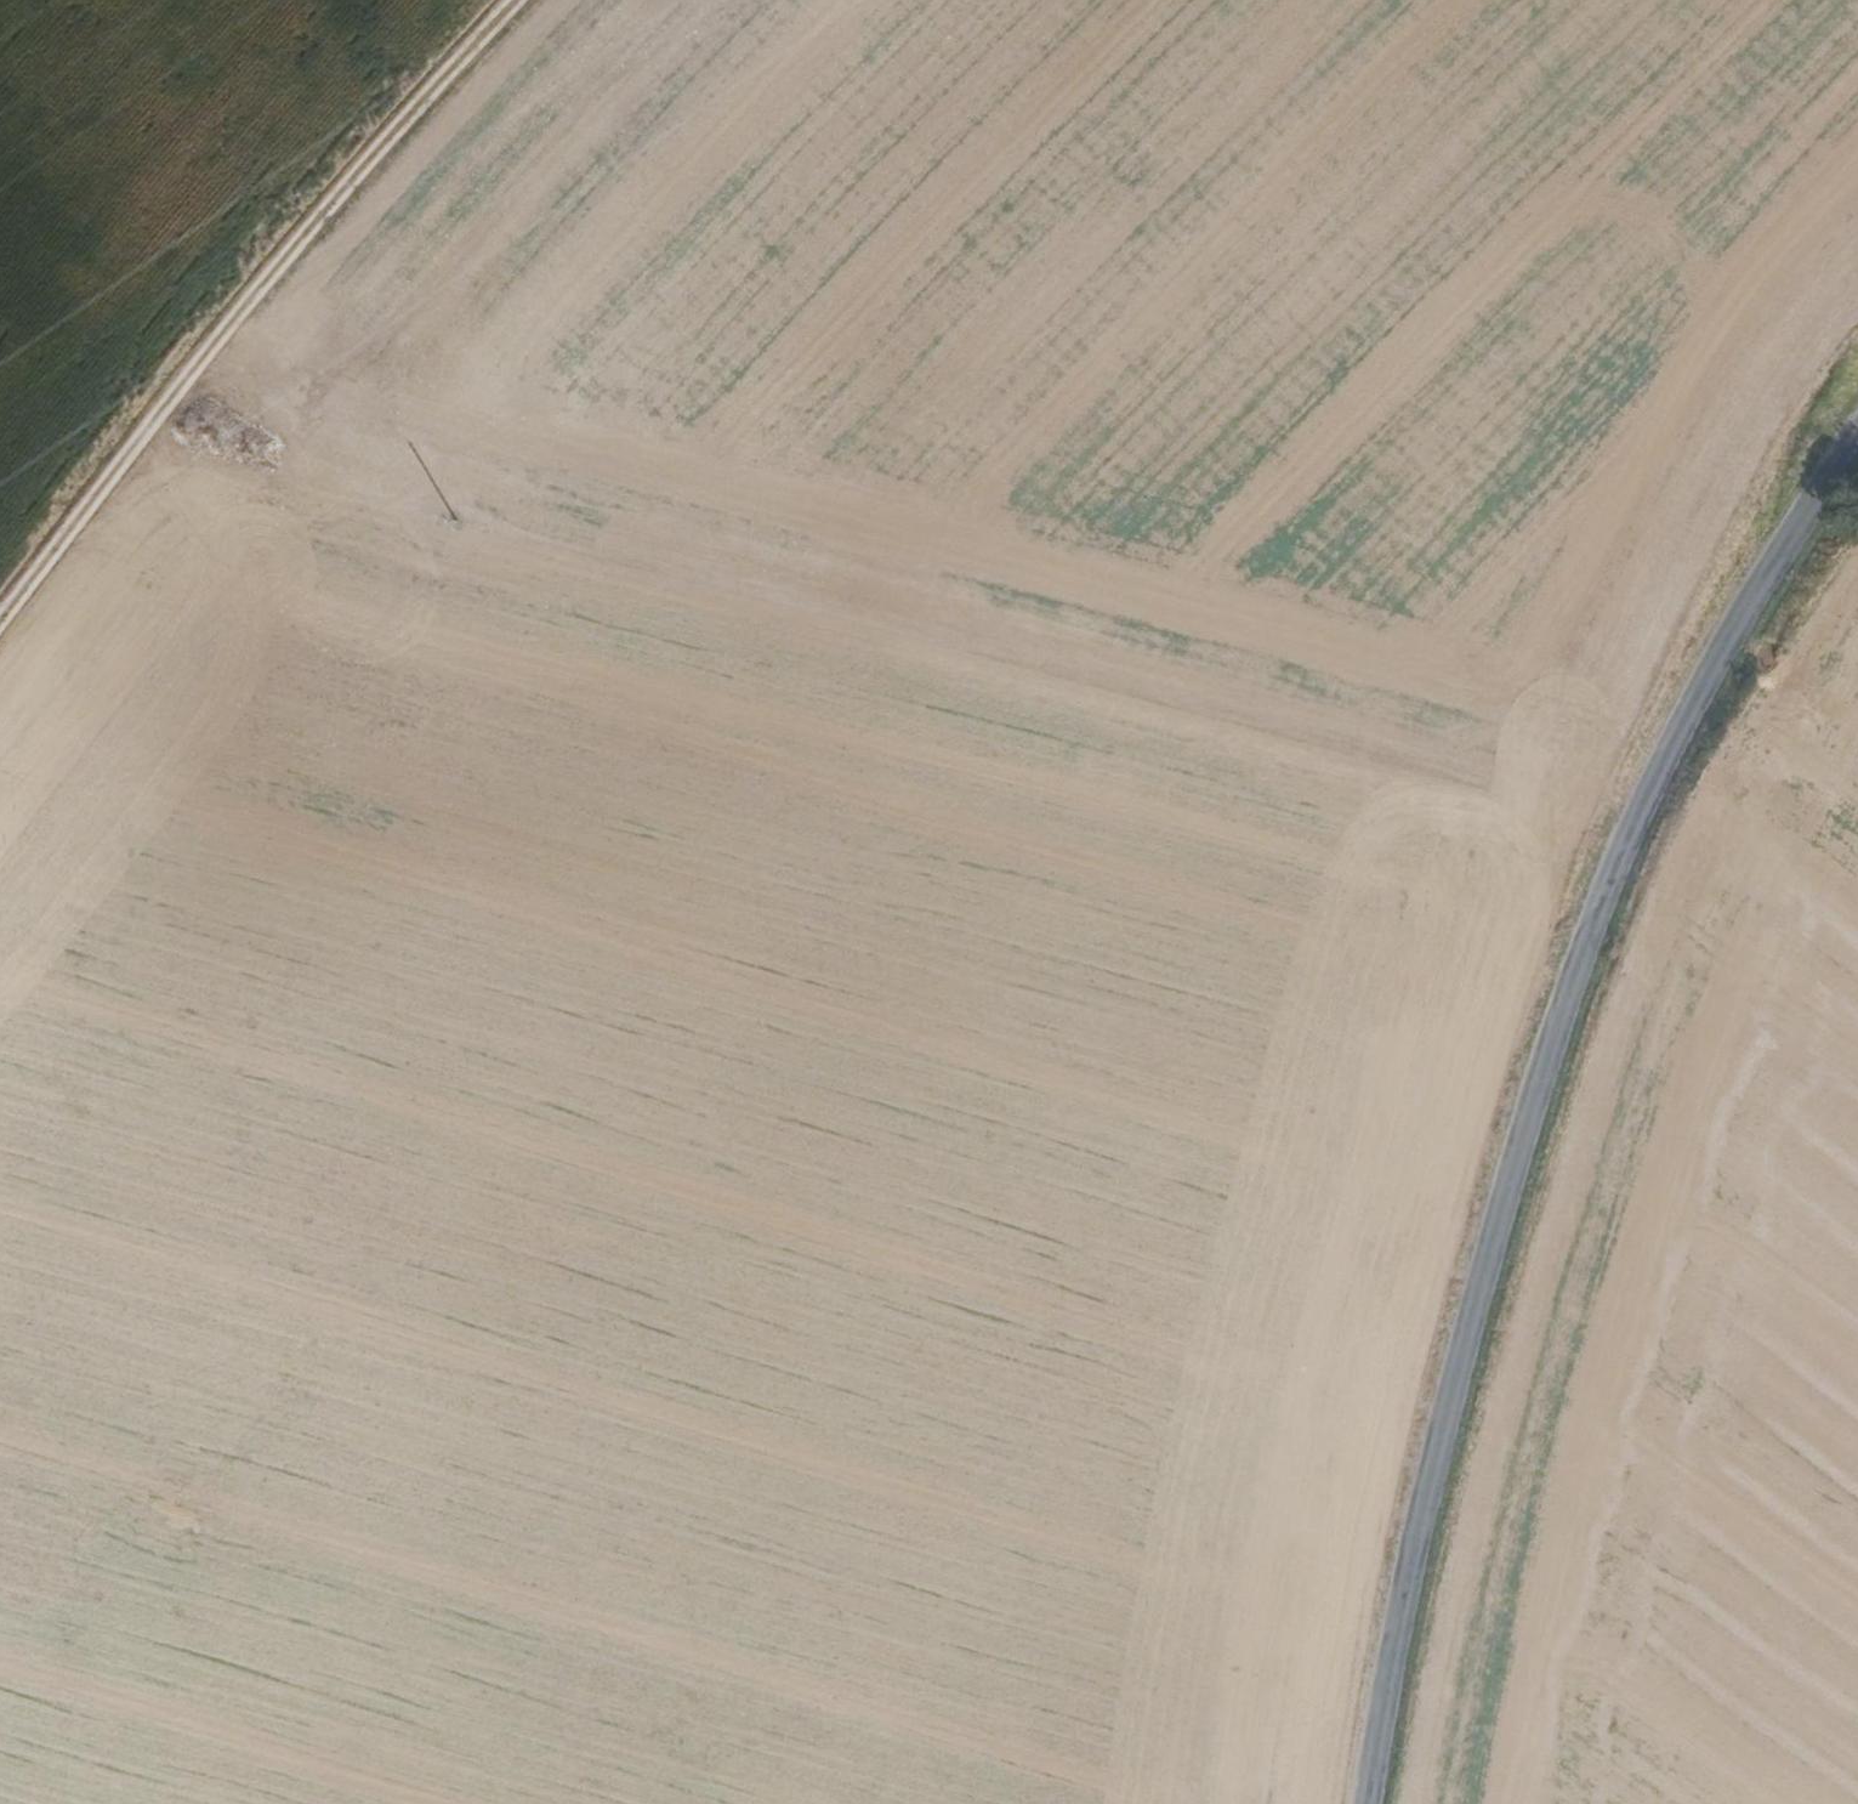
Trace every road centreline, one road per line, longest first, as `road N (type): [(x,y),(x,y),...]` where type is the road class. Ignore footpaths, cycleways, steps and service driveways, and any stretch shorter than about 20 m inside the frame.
road 1 (unclassified): [(1365,1803),(1386,1675),(1452,1388),(1572,971),(1685,716),(1773,557),(1857,433)]
road 2 (track): [(528,0),(334,190),(0,611)]

